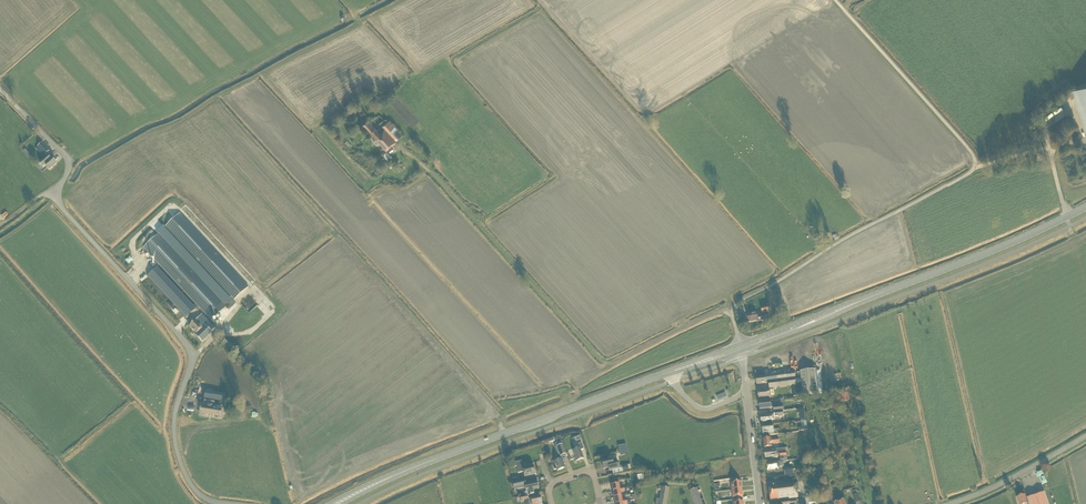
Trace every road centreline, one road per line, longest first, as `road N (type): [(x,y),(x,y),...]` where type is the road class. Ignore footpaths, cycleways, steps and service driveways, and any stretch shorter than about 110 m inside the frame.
road 1 (unclassified): [(226,503),(200,496),(177,453),(176,410),(189,351),(61,207),(67,158),(0,88)]
road 2 (unclassified): [(836,0),(965,144),(975,165),(729,310)]
road 3 (unclassified): [(729,310),(603,362),(422,162)]
road 4 (primary): [(419,465),(669,372)]
road 5 (primary): [(886,291),(1085,207)]
road 6 (primary): [(744,350),(886,291)]
road 7 (primary): [(886,291),(742,343)]
road 8 (tertiary): [(952,503),(1085,437)]

